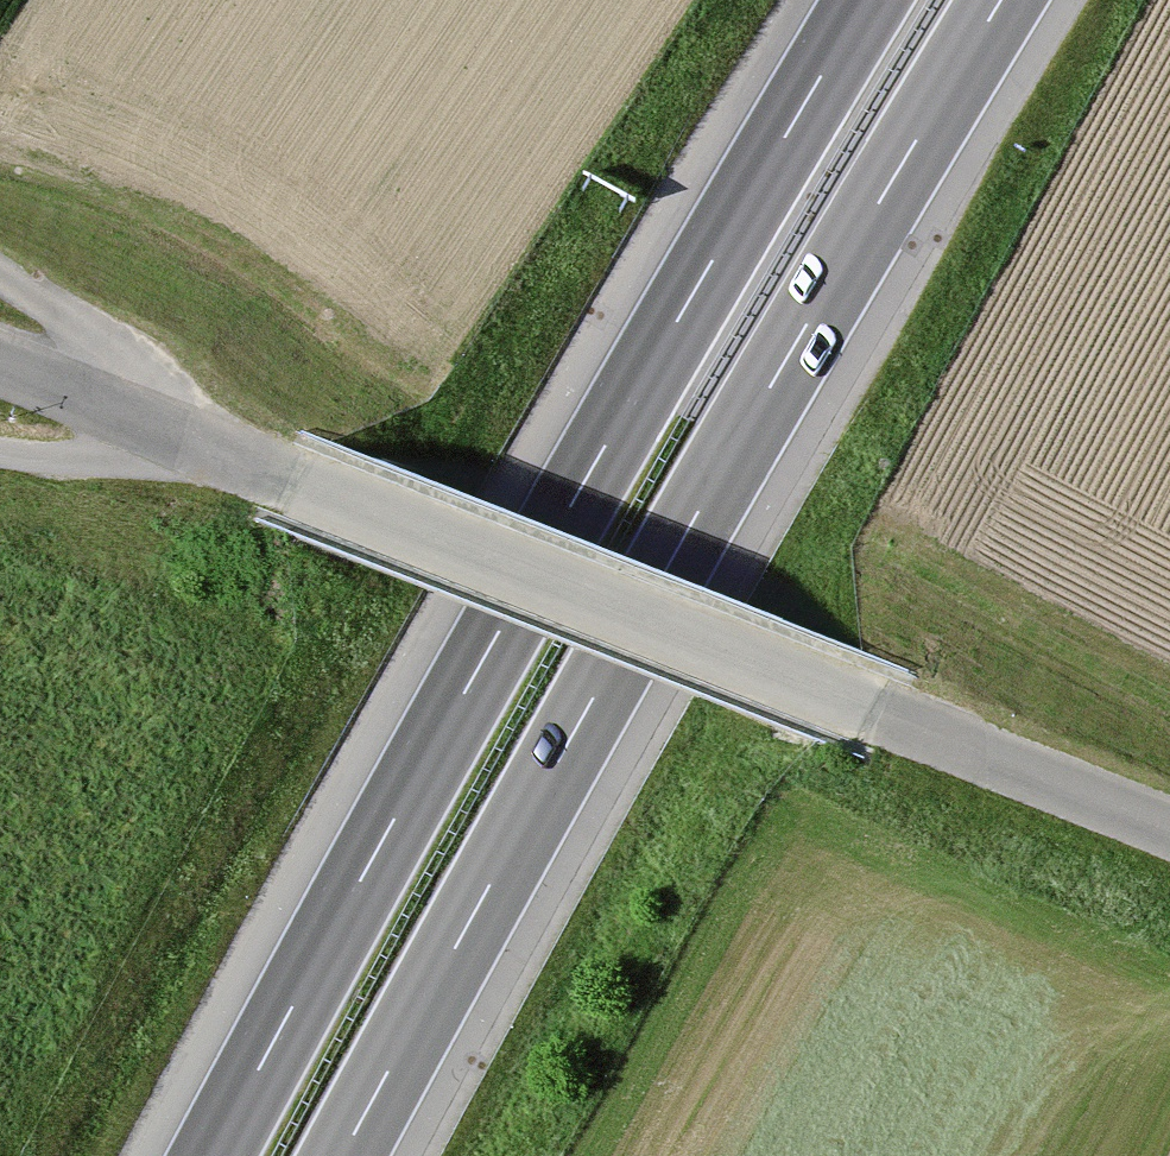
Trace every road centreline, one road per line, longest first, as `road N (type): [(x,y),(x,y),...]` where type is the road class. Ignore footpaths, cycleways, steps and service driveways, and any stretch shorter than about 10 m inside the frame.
road 1 (motorway): [(344,1155),(691,524),(1003,0)]
road 2 (motorway): [(868,0),(589,476),(214,1155)]
road 3 (unclassified): [(1169,828),(0,366)]
road 4 (track): [(0,155),(169,221),(407,376)]
road 5 (track): [(161,430),(156,382),(133,350),(0,268)]

